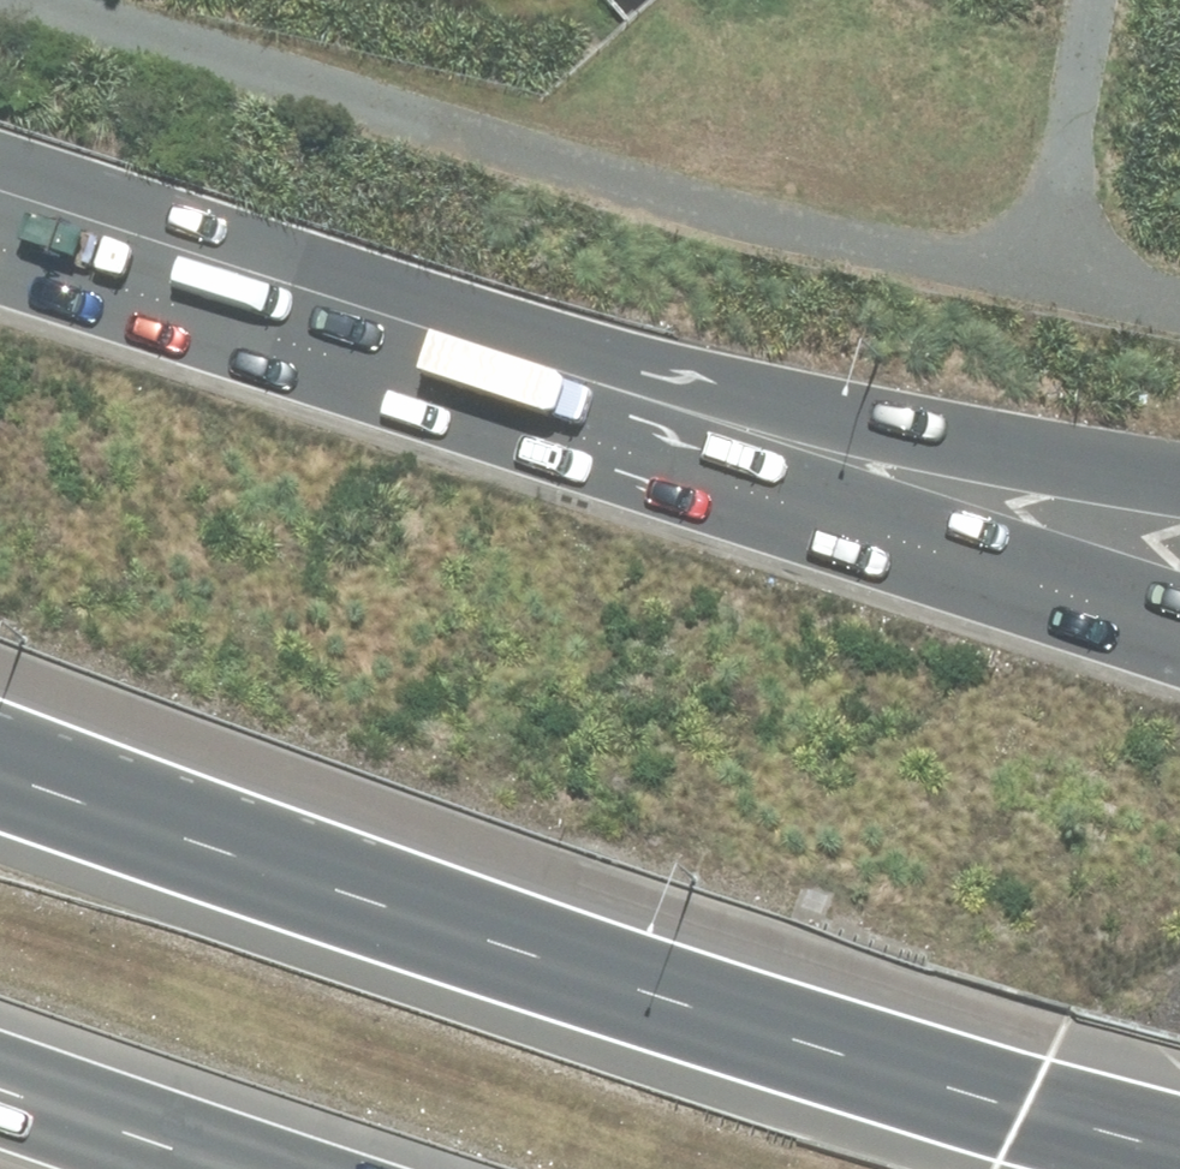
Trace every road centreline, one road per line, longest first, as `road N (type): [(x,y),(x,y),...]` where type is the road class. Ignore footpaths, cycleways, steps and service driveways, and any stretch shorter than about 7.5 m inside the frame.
road 1 (trunk): [(0,241),(1179,633)]
road 2 (motorway): [(0,769),(320,885),(1179,1158)]
road 3 (trunk): [(0,231),(101,231),(357,279),(814,406),(1034,459),(1179,483)]
road 4 (track): [(72,0),(297,78),(1179,267)]
road 5 (motorway): [(257,1168),(0,1081)]
road 6 (track): [(1023,232),(1090,0)]

